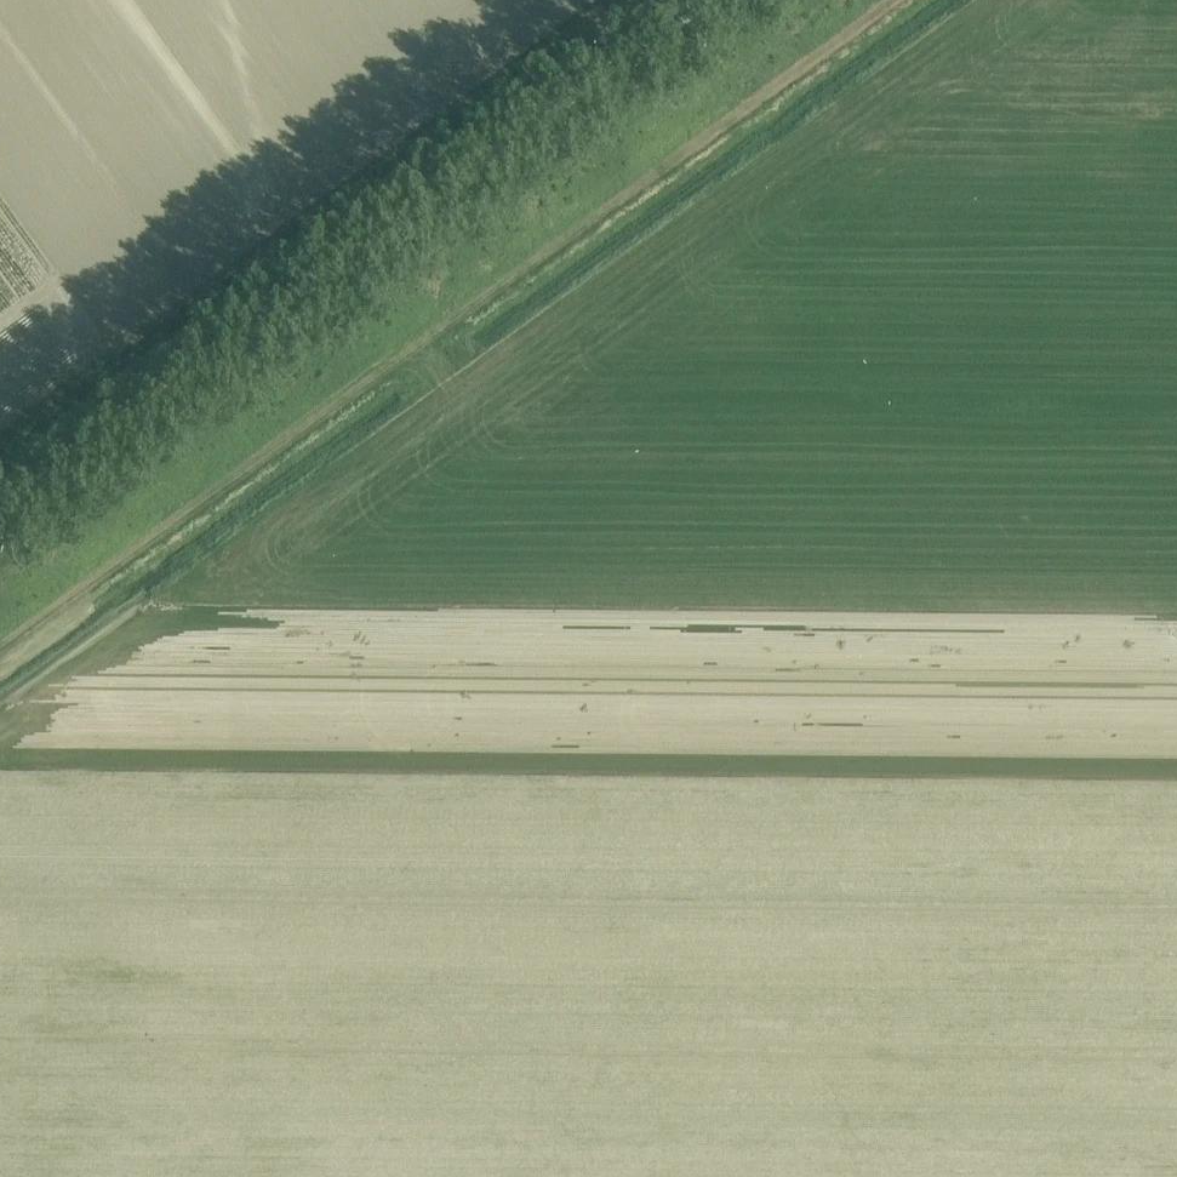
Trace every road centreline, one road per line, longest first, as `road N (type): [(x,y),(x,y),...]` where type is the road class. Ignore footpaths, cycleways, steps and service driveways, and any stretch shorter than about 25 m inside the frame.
road 1 (track): [(902,0),(0,650)]
road 2 (unclassified): [(0,510),(707,0)]

